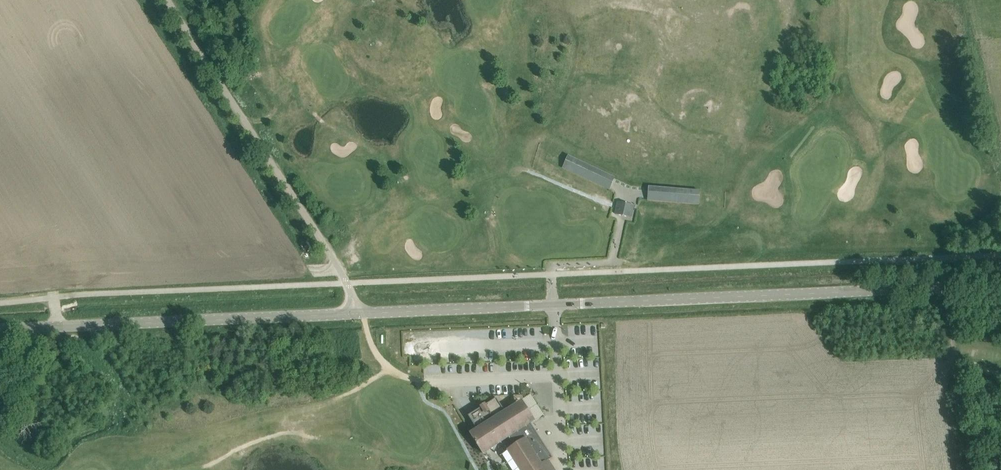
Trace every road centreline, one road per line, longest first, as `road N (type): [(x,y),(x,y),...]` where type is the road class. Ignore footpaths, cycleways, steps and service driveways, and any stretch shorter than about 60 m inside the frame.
road 1 (tertiary): [(354,312),(1000,282)]
road 2 (unclassified): [(354,312),(349,284),(168,0)]
road 3 (tertiary): [(0,325),(354,312)]

